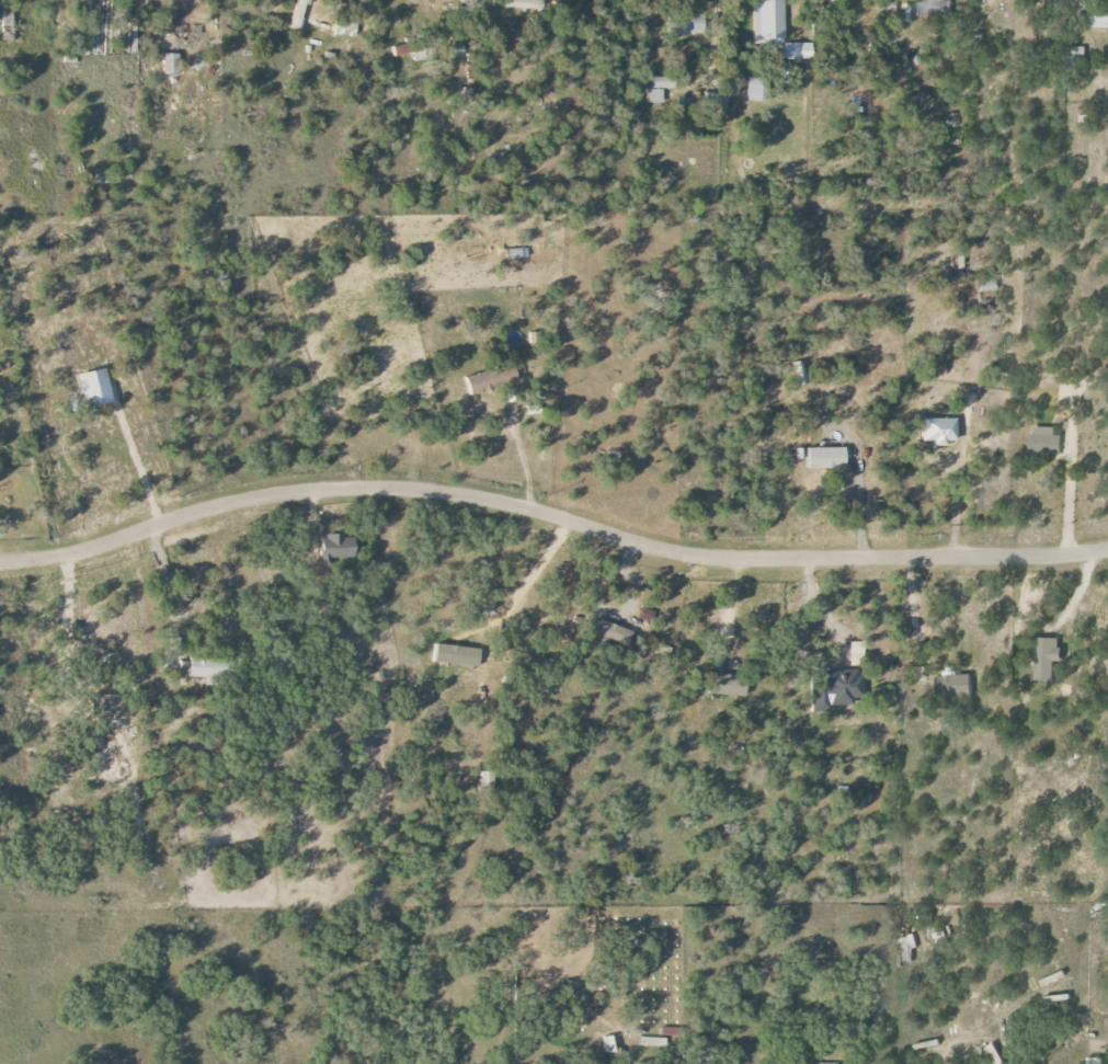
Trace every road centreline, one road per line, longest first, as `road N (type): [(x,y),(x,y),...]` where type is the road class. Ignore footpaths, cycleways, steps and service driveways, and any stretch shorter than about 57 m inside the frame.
road 1 (residential): [(0,562),(88,549),(221,504),(397,488),(488,499),(697,557),(1107,547)]

